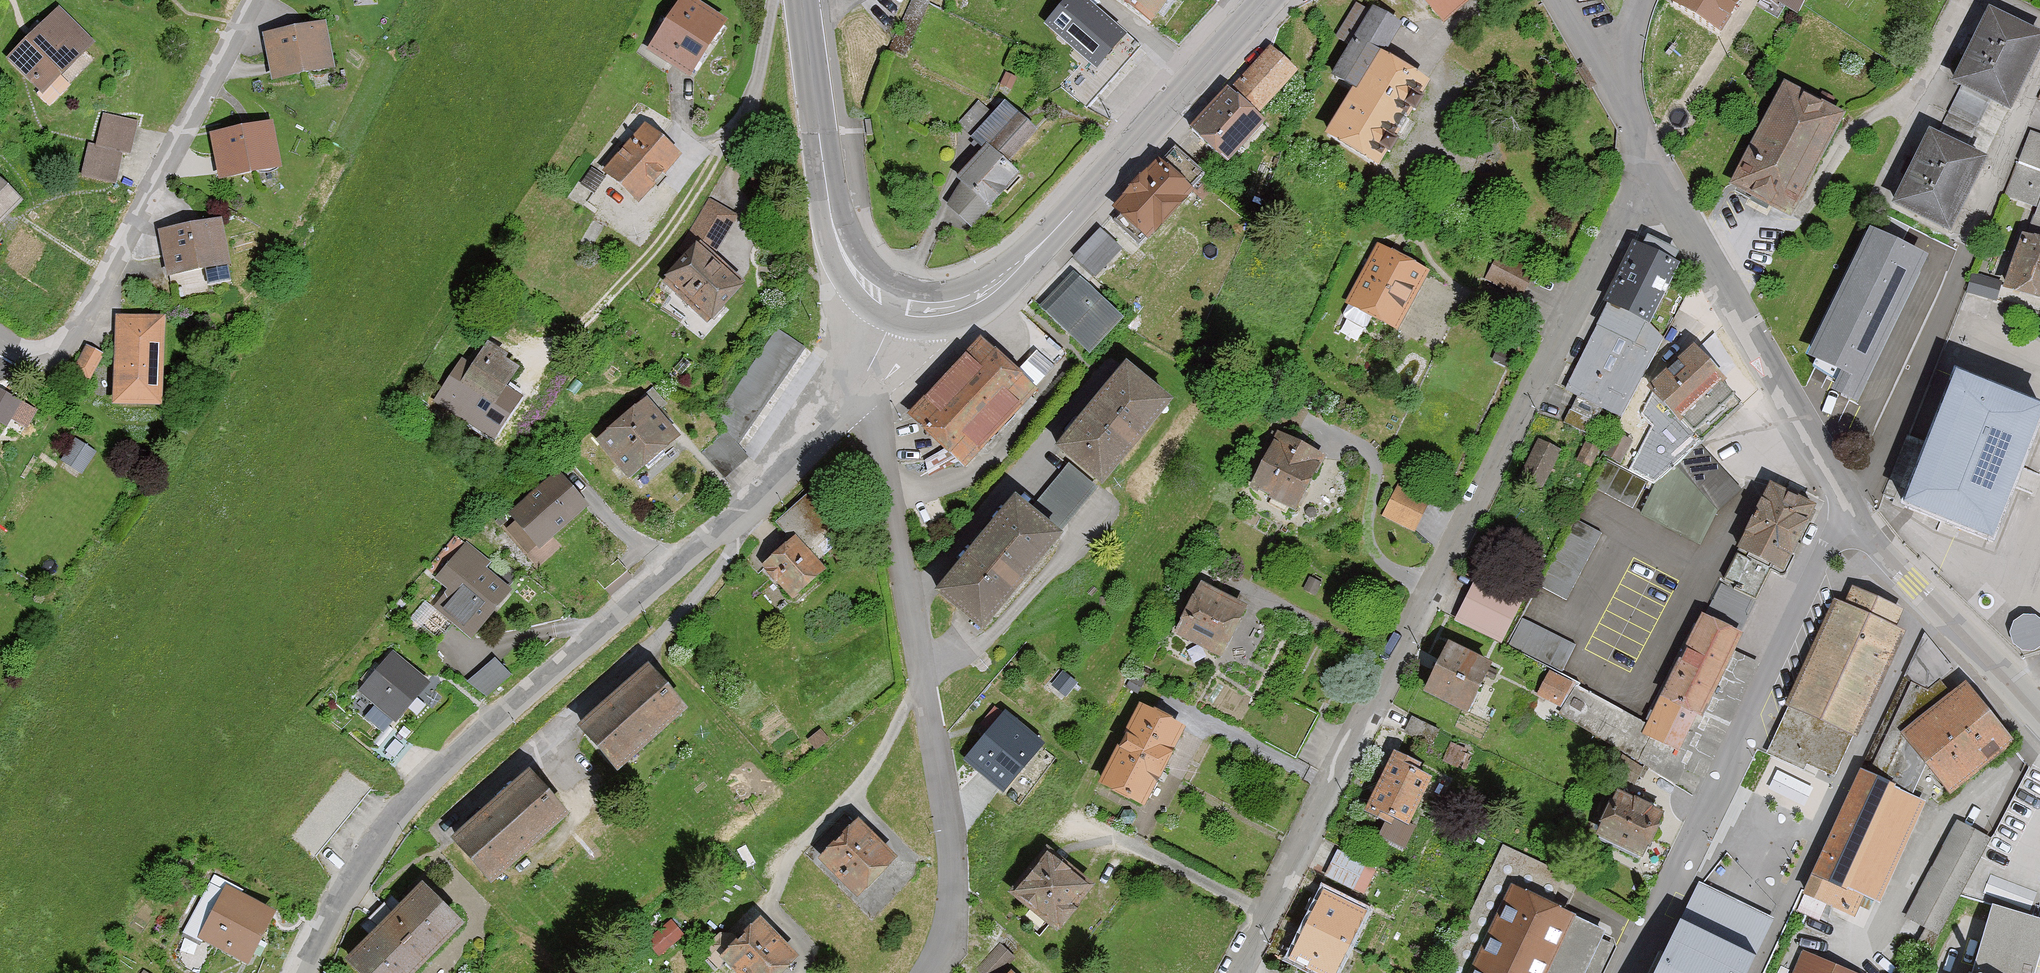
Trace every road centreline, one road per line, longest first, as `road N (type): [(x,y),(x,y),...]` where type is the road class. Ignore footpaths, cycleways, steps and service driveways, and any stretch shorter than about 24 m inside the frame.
road 1 (residential): [(1667,187),(1635,204),(1617,225),(1236,972)]
road 2 (unclassified): [(303,972),(360,864),(398,811),(734,519),(869,386)]
road 3 (residential): [(869,386),(952,861),(951,921),(927,972)]
road 4 (residential): [(1630,972),(1835,542),(1857,516)]
road 5 (secondary): [(1265,0),(1004,280),(947,308),(896,304)]
road 6 (residential): [(254,0),(77,331),(37,356),(0,337)]
road 7 (residential): [(1857,516),(1799,428),(1667,187)]
road 8 (secondary): [(896,304),(855,276),(837,240),(802,0)]
road 9 (residential): [(2039,709),(1857,516)]
road 10 (residential): [(1667,187),(1604,71)]

